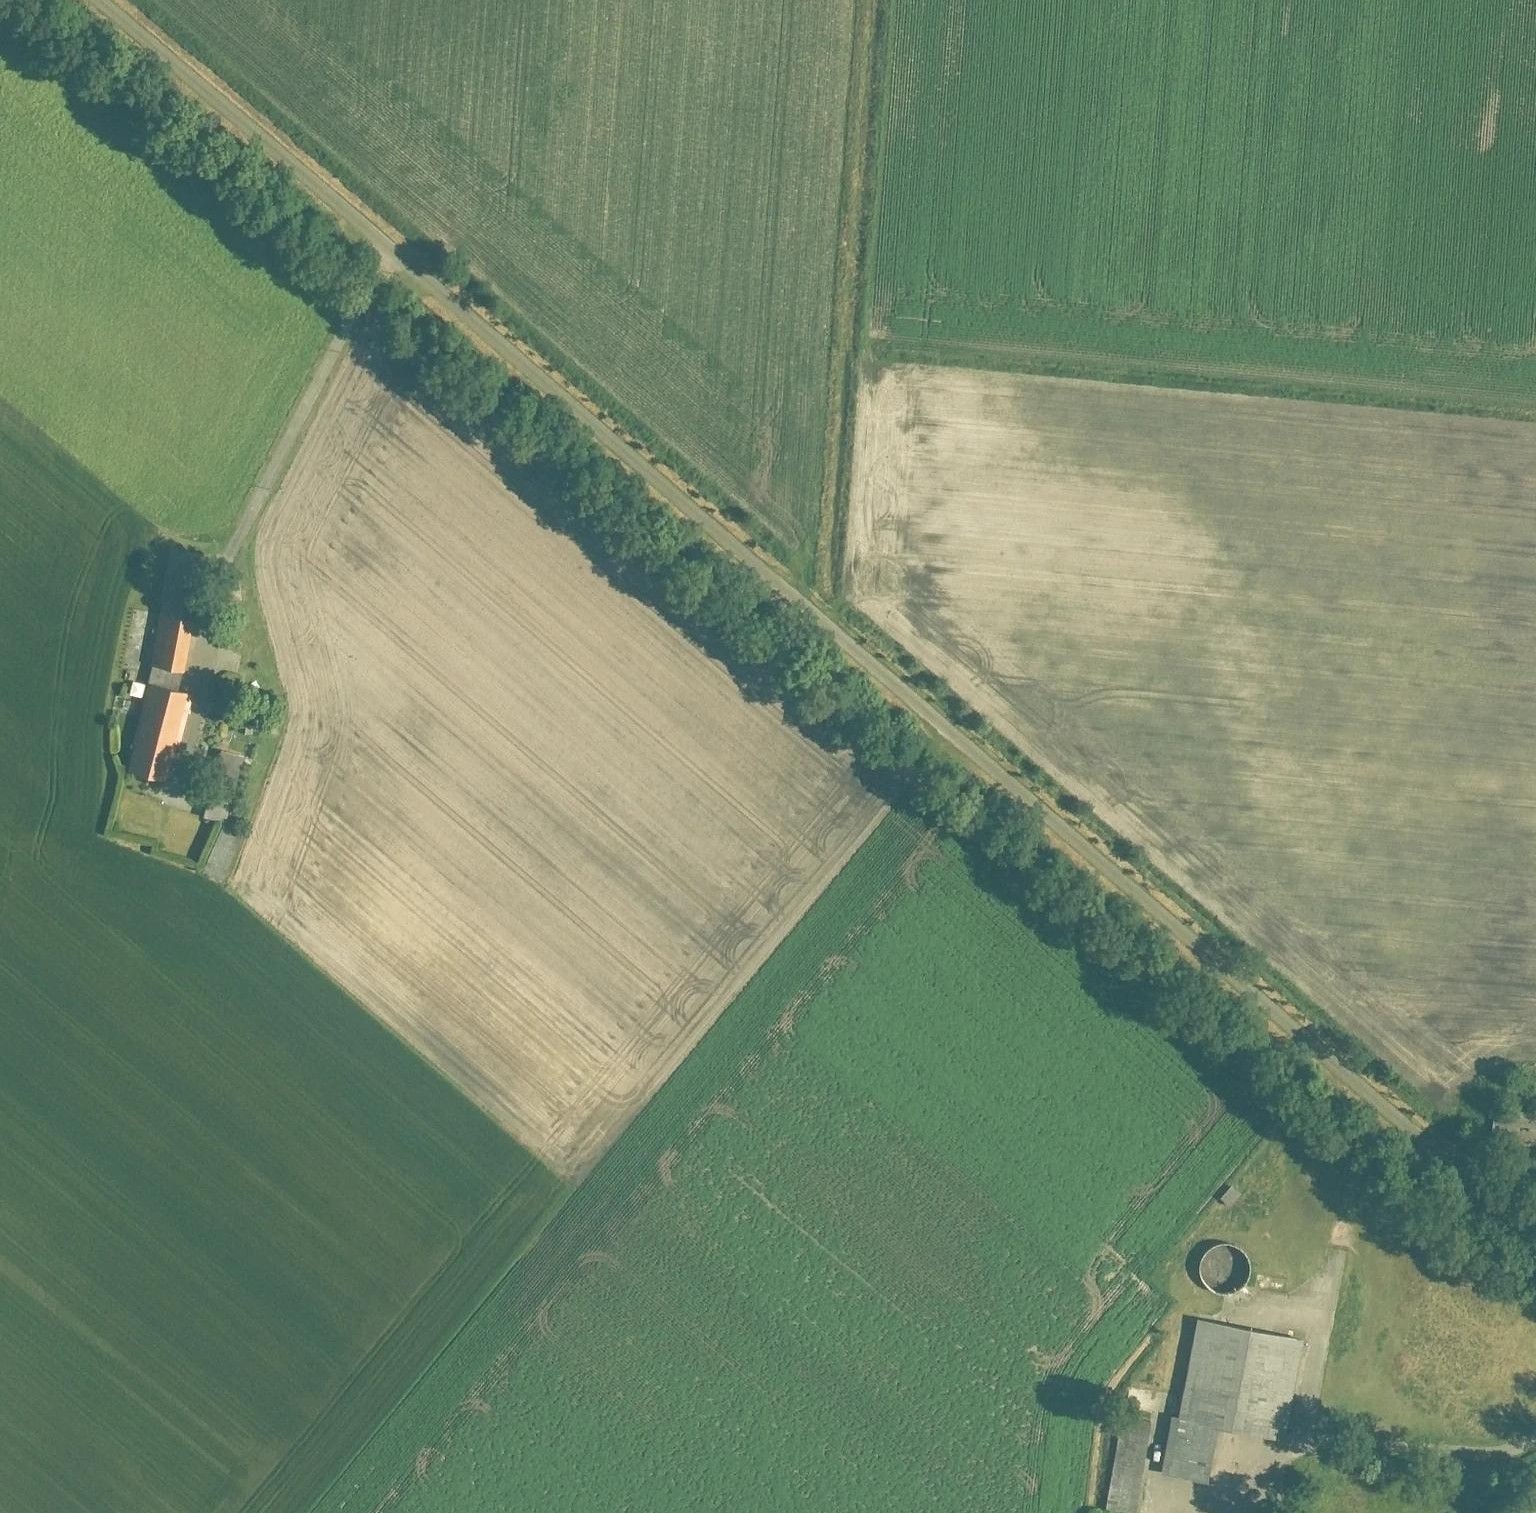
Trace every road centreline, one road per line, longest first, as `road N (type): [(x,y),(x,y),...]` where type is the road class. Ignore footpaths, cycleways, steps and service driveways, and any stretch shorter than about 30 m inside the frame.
road 1 (unclassified): [(1535,1246),(77,0)]

